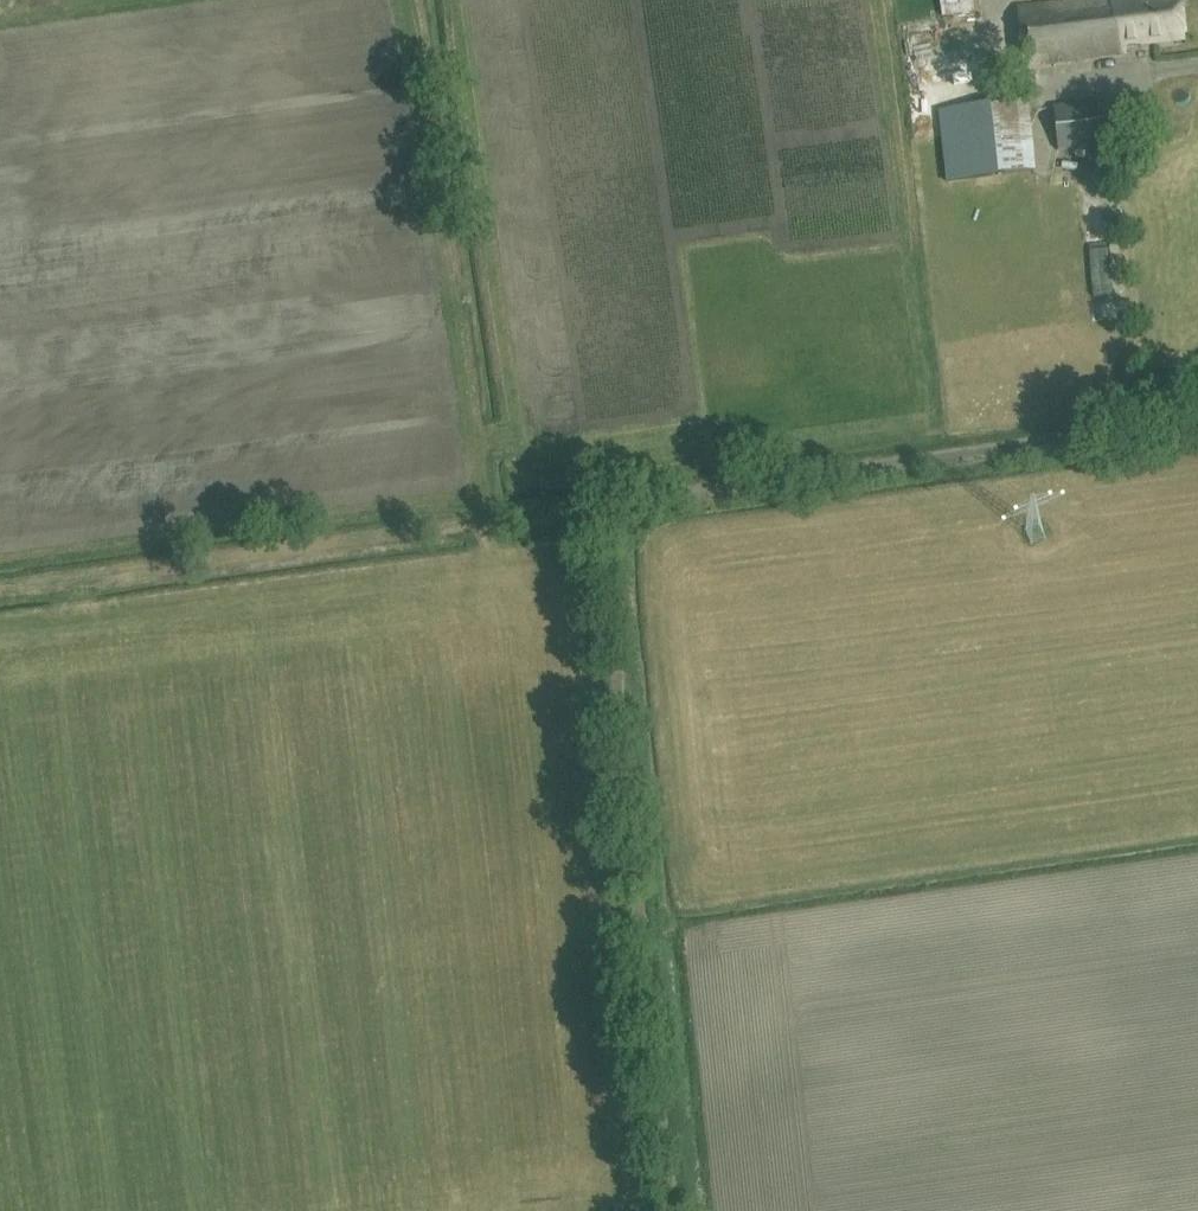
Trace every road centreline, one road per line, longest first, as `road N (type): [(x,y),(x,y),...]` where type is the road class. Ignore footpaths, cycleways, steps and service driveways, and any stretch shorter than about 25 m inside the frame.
road 1 (track): [(0,590),(609,504)]
road 2 (unclassified): [(609,504),(1197,422)]

